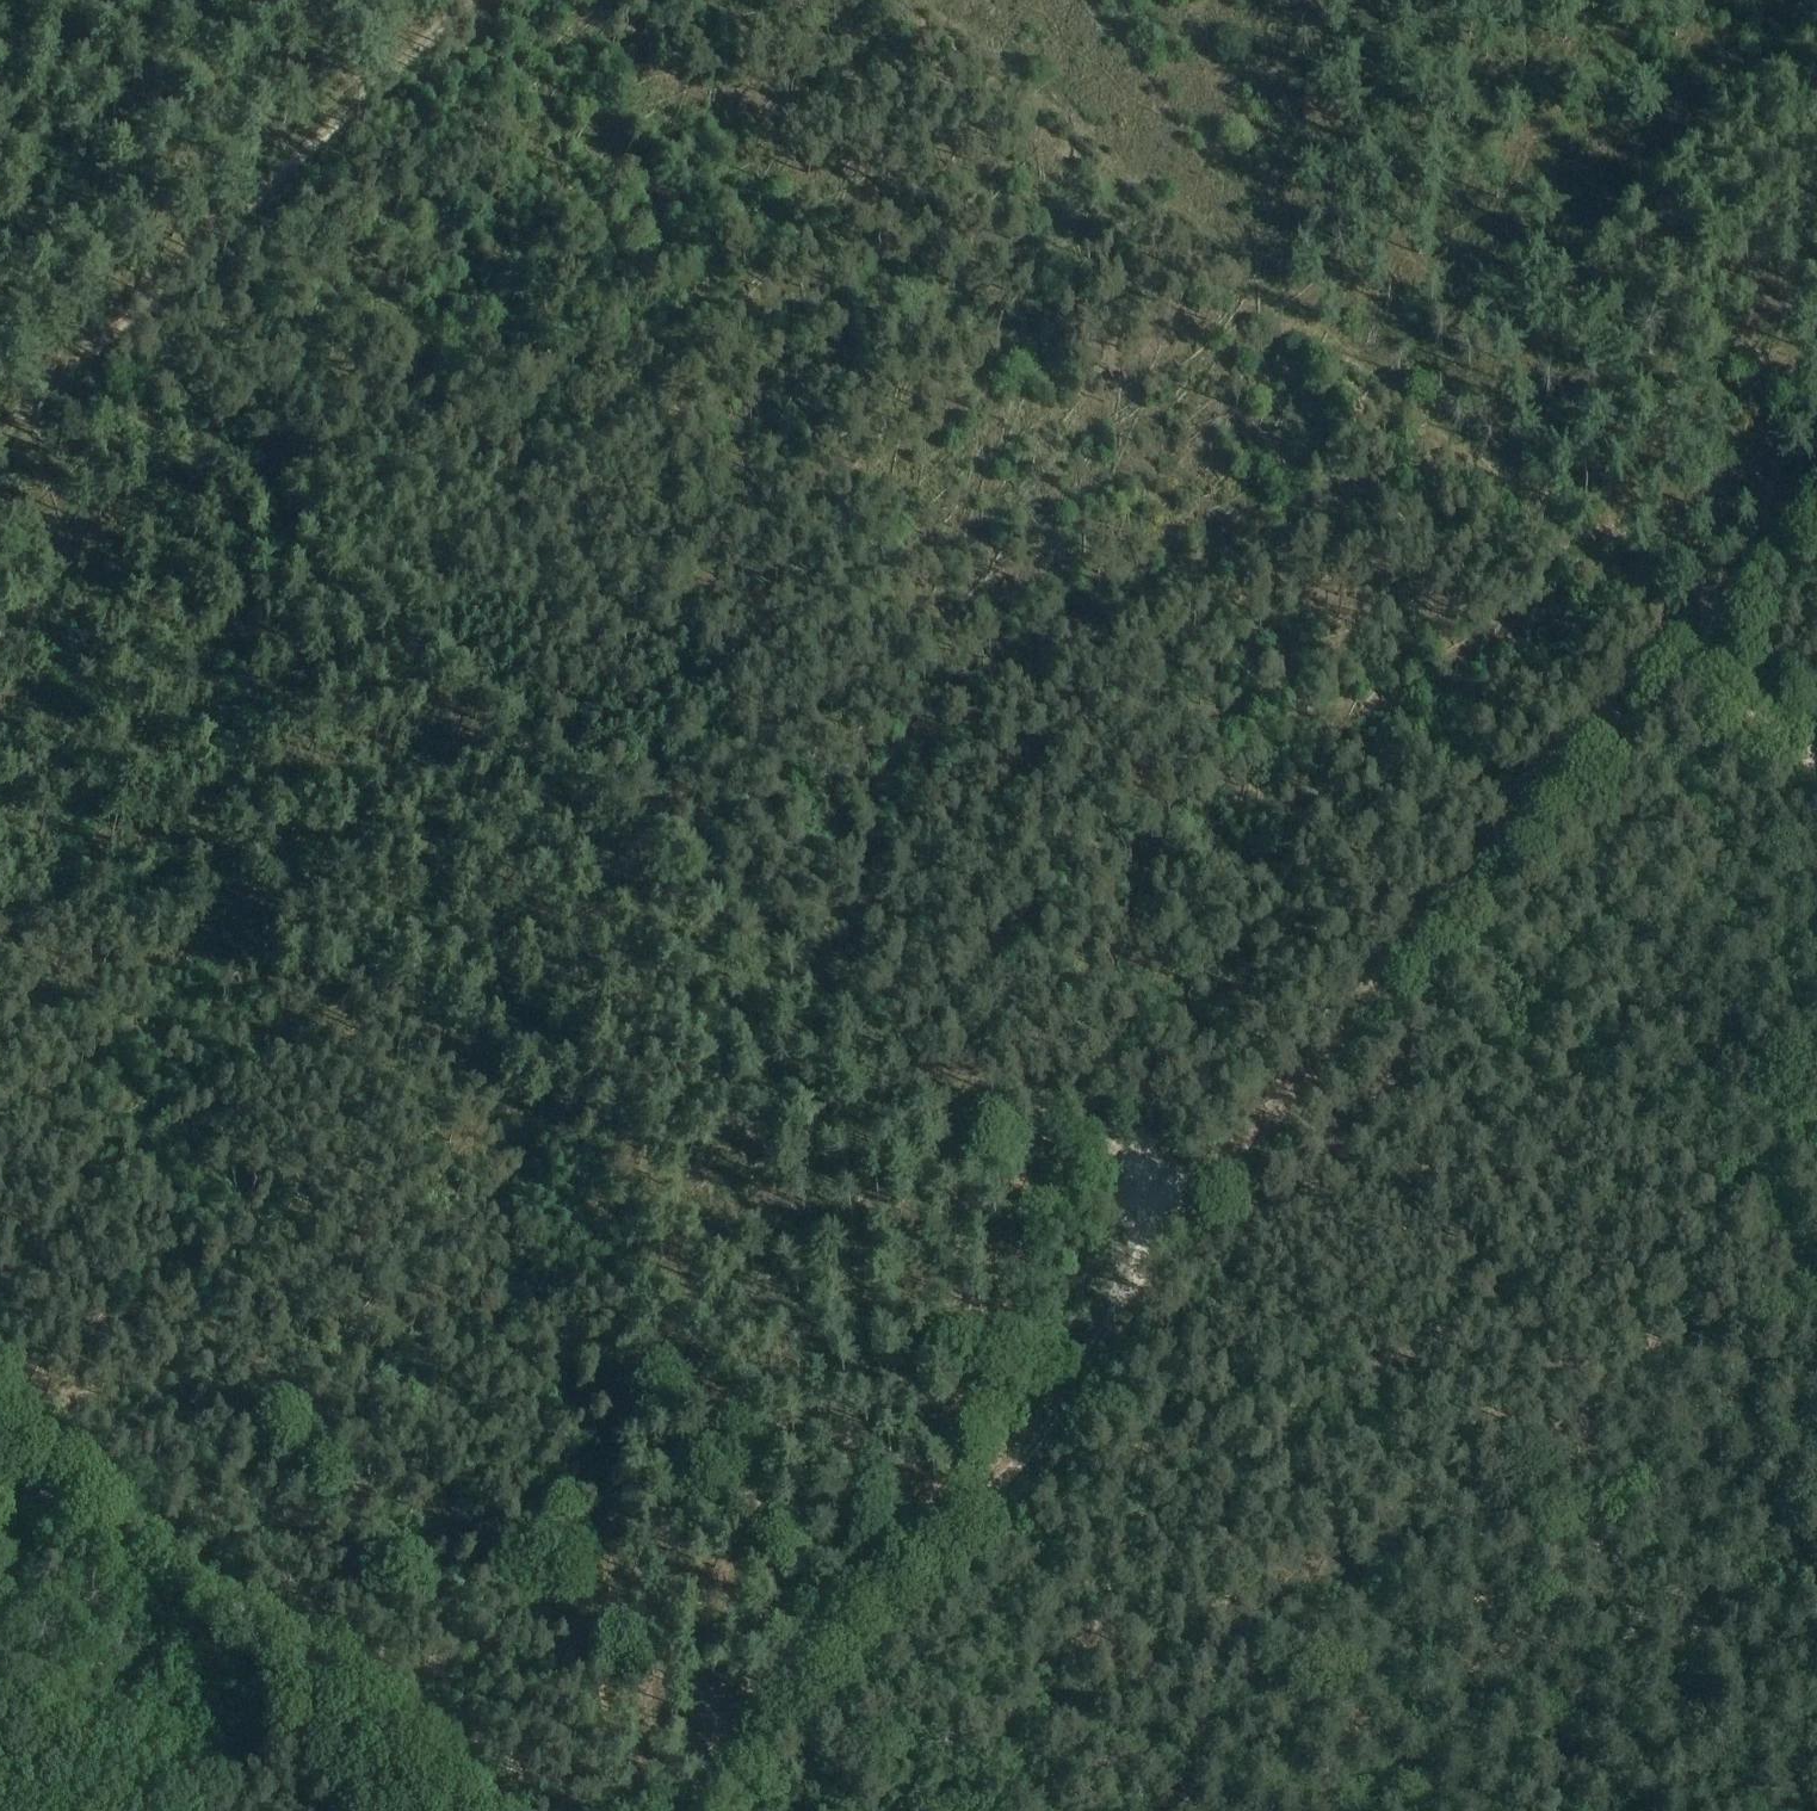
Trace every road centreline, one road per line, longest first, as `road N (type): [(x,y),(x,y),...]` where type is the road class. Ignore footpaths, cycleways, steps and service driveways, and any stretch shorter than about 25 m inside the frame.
road 1 (track): [(690,1810),(1232,1185),(1699,629)]
road 2 (track): [(466,0),(0,435)]
road 3 (track): [(0,1401),(481,1810)]
road 4 (track): [(1816,756),(1705,658),(1699,629)]
road 5 (track): [(1699,629),(1816,496)]

